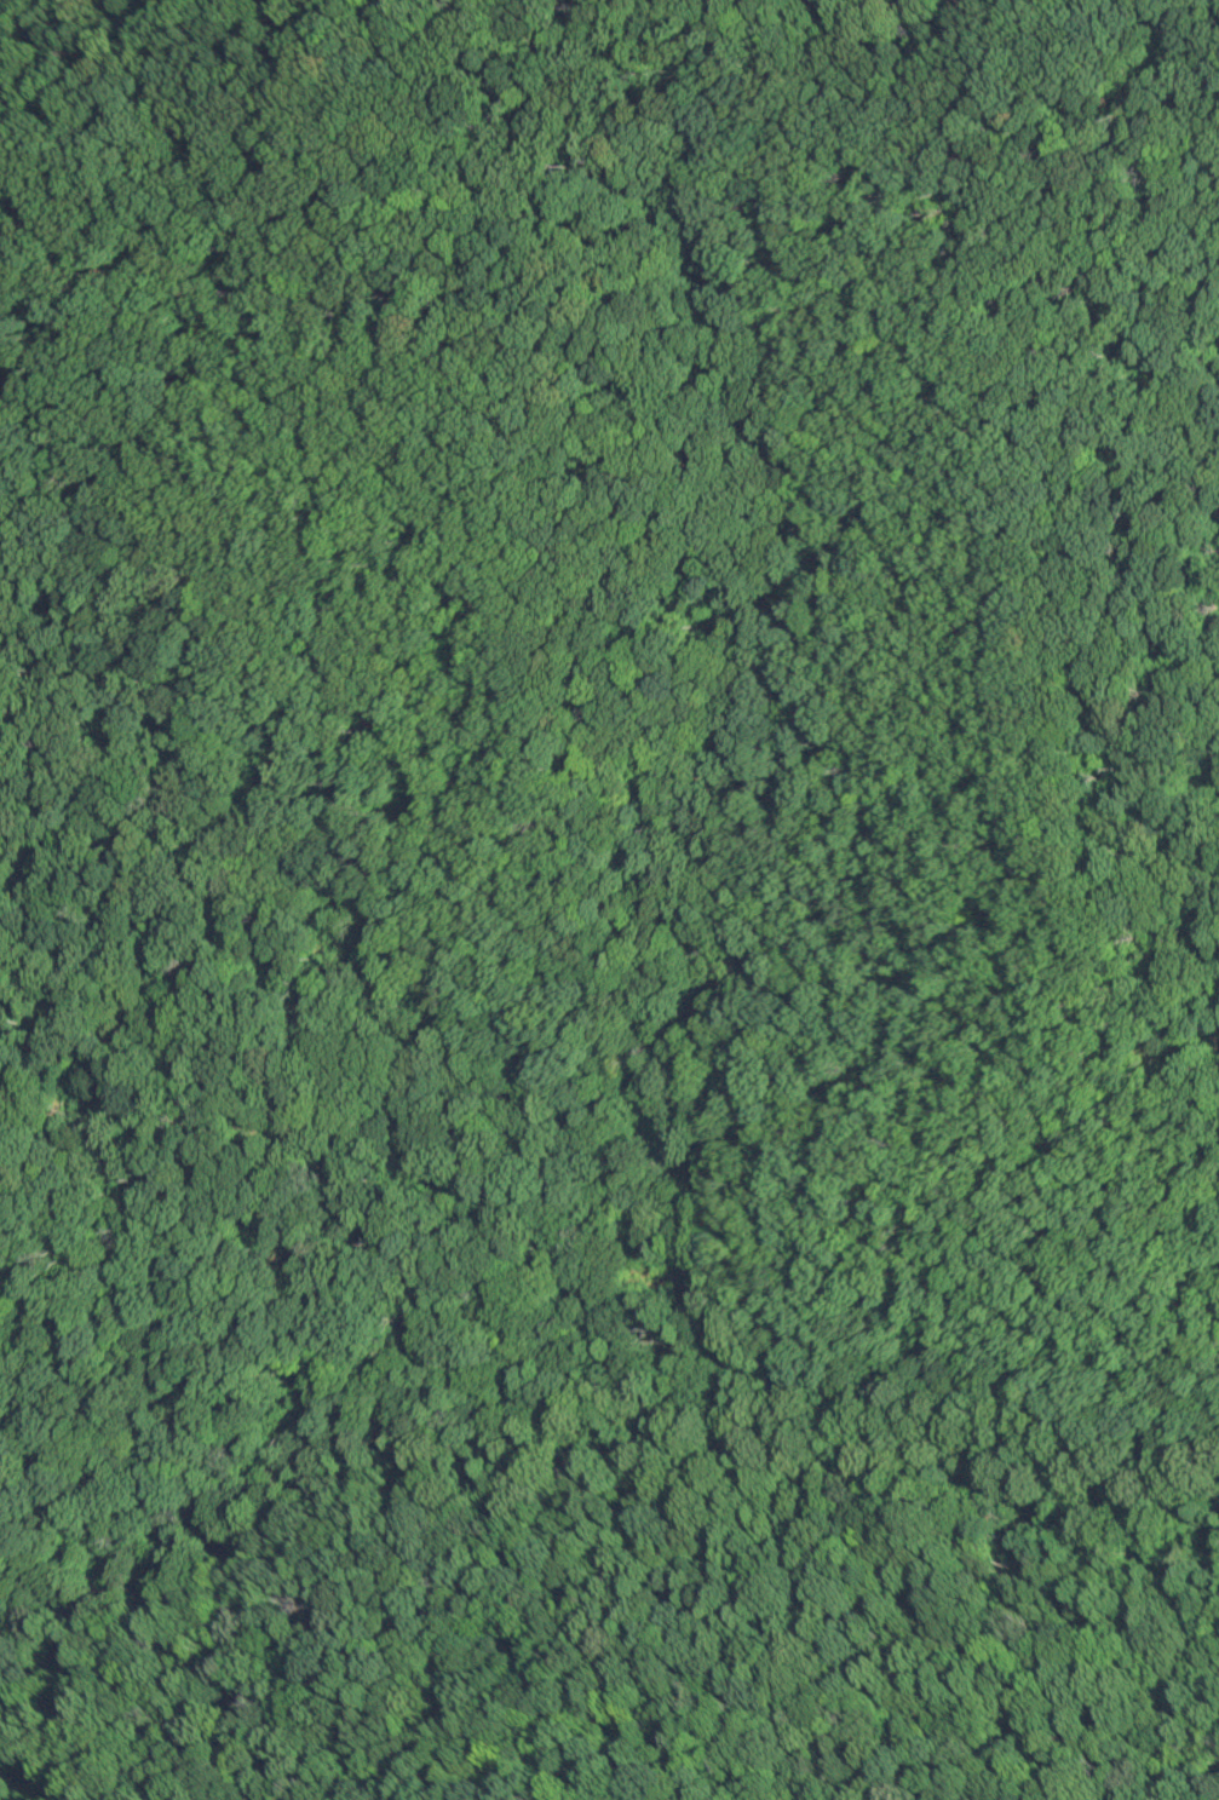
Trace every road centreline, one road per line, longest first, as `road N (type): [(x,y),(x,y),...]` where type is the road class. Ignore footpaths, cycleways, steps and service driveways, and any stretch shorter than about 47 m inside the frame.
road 1 (track): [(1218,1422),(962,1430),(649,1403),(459,1442),(272,1525),(56,1697),(0,1727)]

